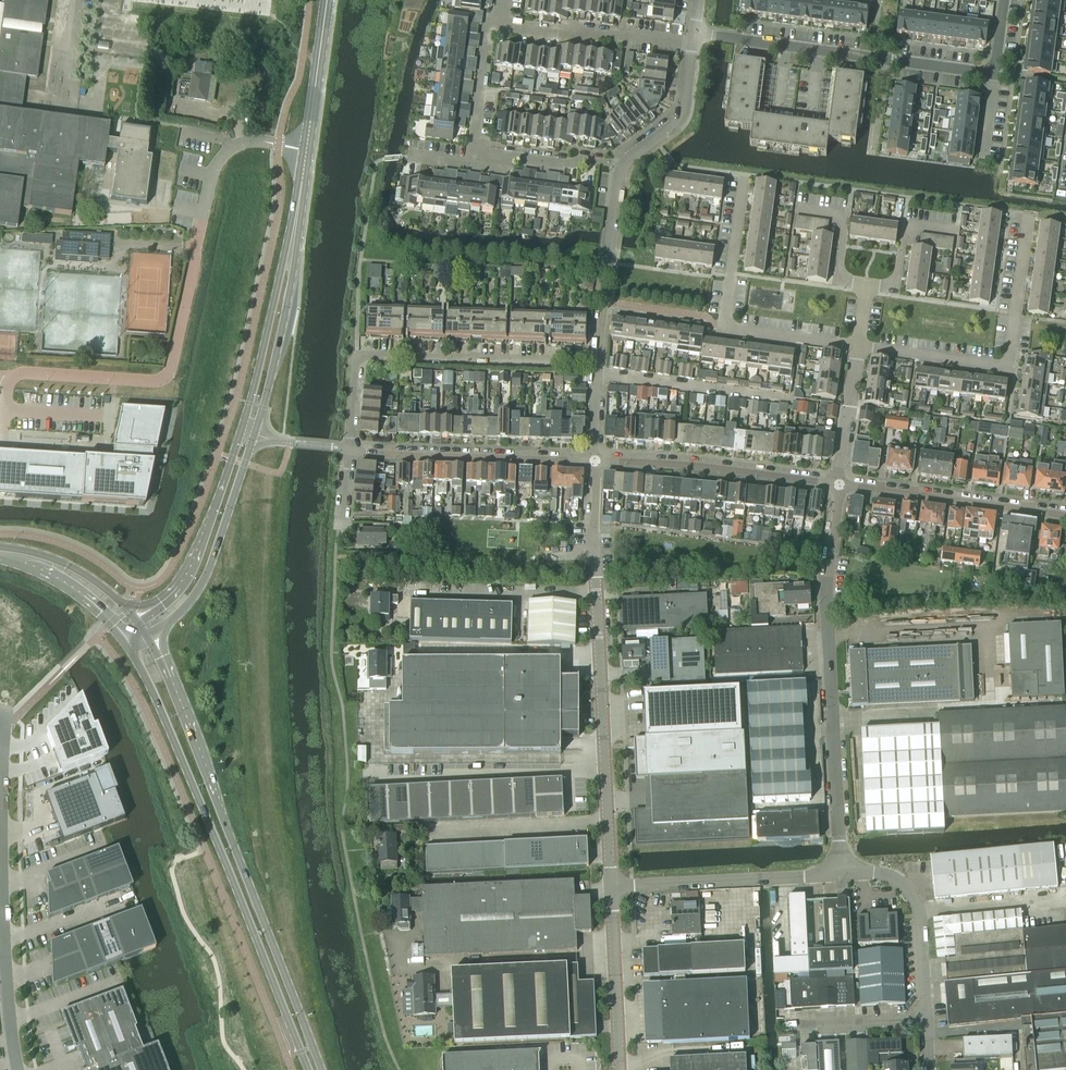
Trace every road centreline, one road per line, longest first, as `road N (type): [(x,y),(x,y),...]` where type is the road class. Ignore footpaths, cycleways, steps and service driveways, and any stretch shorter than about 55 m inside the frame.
road 1 (secondary): [(125,640),(308,1069)]
road 2 (secondary): [(321,1069),(147,638)]
road 3 (unclassified): [(840,874),(826,593),(841,484)]
road 4 (unclassified): [(17,1069),(4,938),(0,724)]
road 5 (residential): [(349,448),(359,357),(597,363)]
road 6 (residential): [(858,347),(1006,364),(1029,213)]
road 7 (residential): [(694,34),(991,70)]
road 8 (unclassified): [(611,885),(597,593)]
road 9 (residential): [(745,174),(725,325),(858,347)]
road 10 (secondary): [(254,435),(287,303),(302,182)]
road 11 (secondary): [(302,182),(241,431)]
road 12 (residential): [(348,453),(595,461)]
road 13 (residential): [(595,461),(836,484)]
road 14 (secondary): [(147,638),(196,594),(254,435)]
road 15 (unclassified): [(840,874),(611,885)]
road 16 (residential): [(841,484),(1065,515)]
road 17 (secondary): [(241,431),(190,566),(136,621)]
road 18 (unclassified): [(926,1019),(915,899),(888,876),(840,874)]
road 19 (residential): [(597,363),(622,165)]
road 20 (residential): [(692,44),(500,26)]
road 21 (unclassified): [(620,1069),(611,885)]
road 22 (secondary): [(302,182),(327,0)]
road 23 (secondary): [(136,621),(77,570),(0,549)]
road 24 (residential): [(622,165),(470,158)]
road 25 (secondary): [(0,560),(73,589),(125,640)]
road 26 (residential): [(622,165),(681,116),(692,44)]
road 27 (residential): [(470,158),(488,24),(500,26)]
road 28 (unclassified): [(790,1026),(926,1019)]
road 29 (residential): [(597,593),(595,461)]
road 30 (residential): [(866,284),(896,280),(911,228),(957,231)]
road 31 (residential): [(794,209),(838,219),(841,274),(866,284)]

